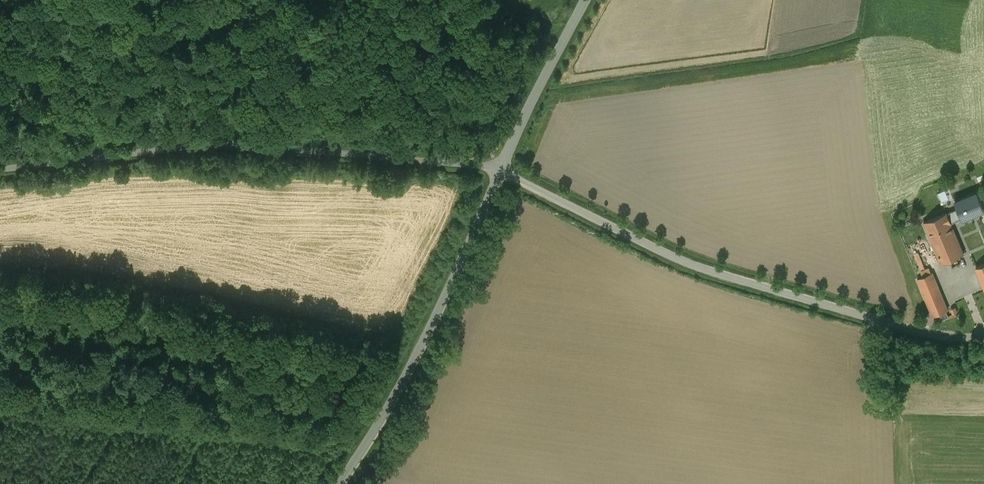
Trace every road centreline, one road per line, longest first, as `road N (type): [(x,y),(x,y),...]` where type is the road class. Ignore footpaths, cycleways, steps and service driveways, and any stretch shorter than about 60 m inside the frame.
road 1 (unclassified): [(983,338),(912,328),(707,269),(500,171)]
road 2 (unclassified): [(0,167),(202,141),(500,171)]
road 3 (unclassified): [(500,171),(414,359),(339,483)]
road 4 (unclassified): [(584,0),(500,171)]

